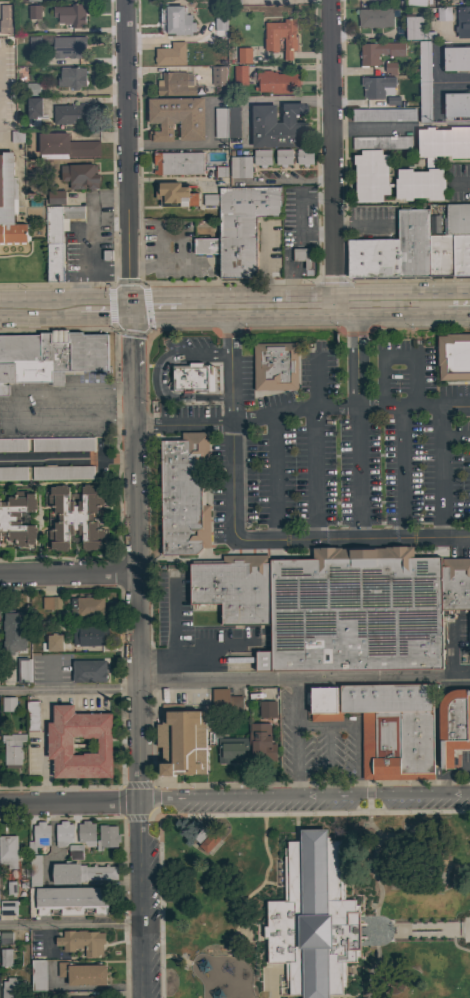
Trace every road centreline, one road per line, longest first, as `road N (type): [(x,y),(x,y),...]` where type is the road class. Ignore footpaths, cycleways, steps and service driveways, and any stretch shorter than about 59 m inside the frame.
road 1 (residential): [(131,308),(139,803)]
road 2 (residential): [(469,798),(139,803)]
road 3 (residential): [(131,308),(126,0)]
road 4 (residential): [(333,305),(328,0)]
road 5 (secondary): [(449,303),(232,308)]
road 6 (residential): [(142,997),(139,803)]
road 7 (residential): [(139,803),(0,805)]
road 8 (residential): [(135,573),(0,575)]

